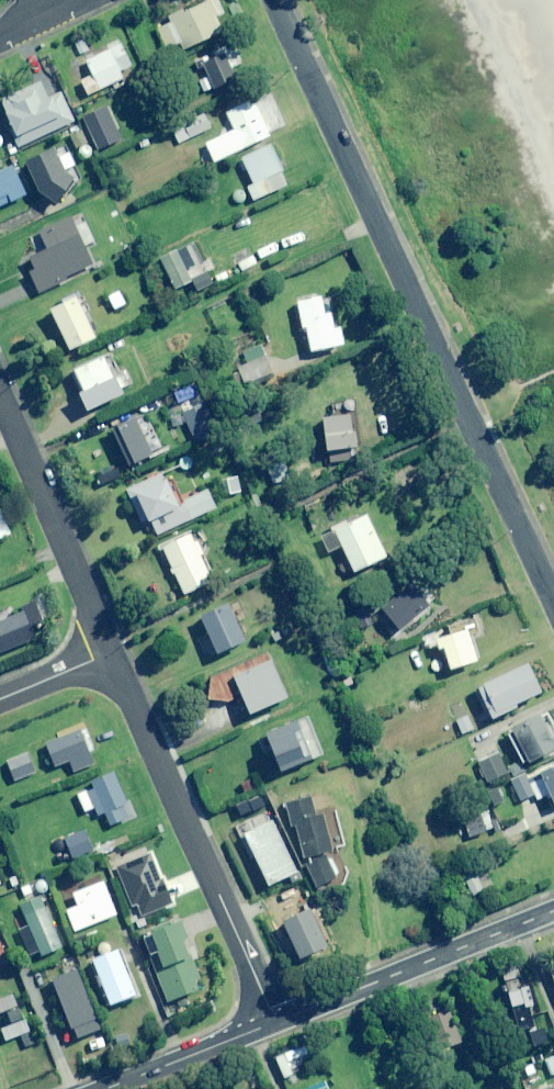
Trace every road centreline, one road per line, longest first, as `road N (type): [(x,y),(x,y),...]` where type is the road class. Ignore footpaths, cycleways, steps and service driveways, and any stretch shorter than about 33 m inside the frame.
road 1 (residential): [(553,597),(274,0)]
road 2 (residential): [(114,654),(279,1023)]
road 3 (tertiary): [(553,912),(279,1023)]
road 4 (residential): [(0,391),(114,654)]
road 5 (tertiary): [(279,1023),(110,1088)]
road 6 (residential): [(114,654),(0,702)]

